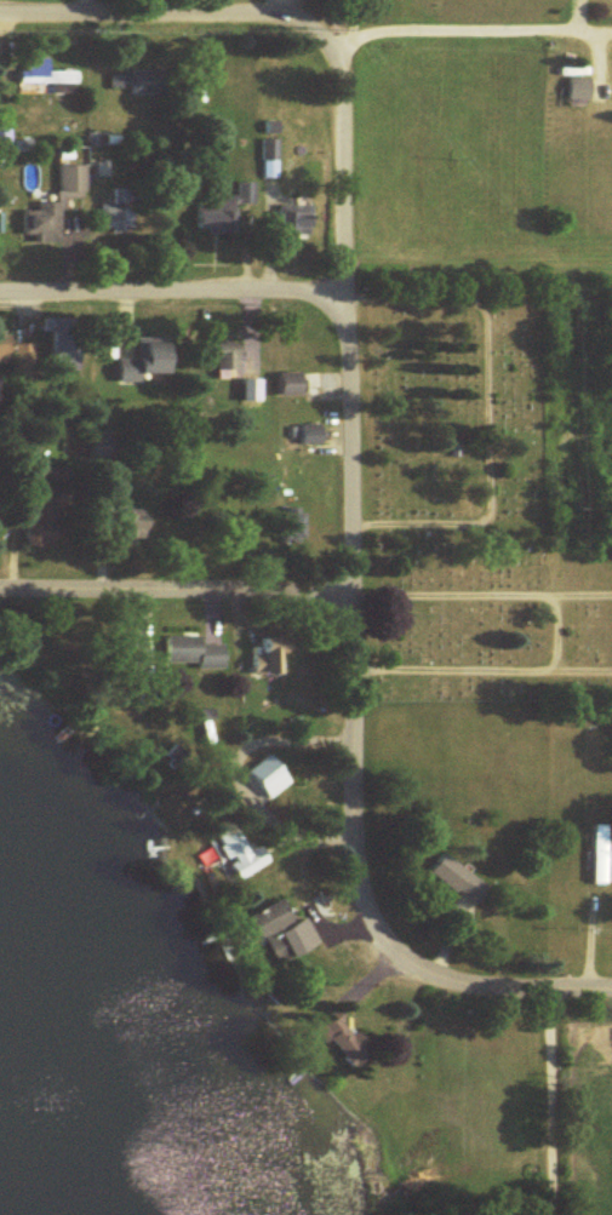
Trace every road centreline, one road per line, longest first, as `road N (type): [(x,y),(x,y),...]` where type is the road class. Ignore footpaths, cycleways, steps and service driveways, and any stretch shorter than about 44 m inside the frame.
road 1 (residential): [(336,571),(353,671),(351,825),(373,905),(393,935),(468,967),(611,982)]
road 2 (residential): [(336,571),(351,520),(343,294),(332,274),(342,253),(343,110),(332,27)]
road 3 (residential): [(0,566),(336,571)]
road 4 (residential): [(332,274),(0,273)]
road 5 (residential): [(332,27),(374,10),(611,10)]
road 6 (residential): [(548,1214),(550,980)]

